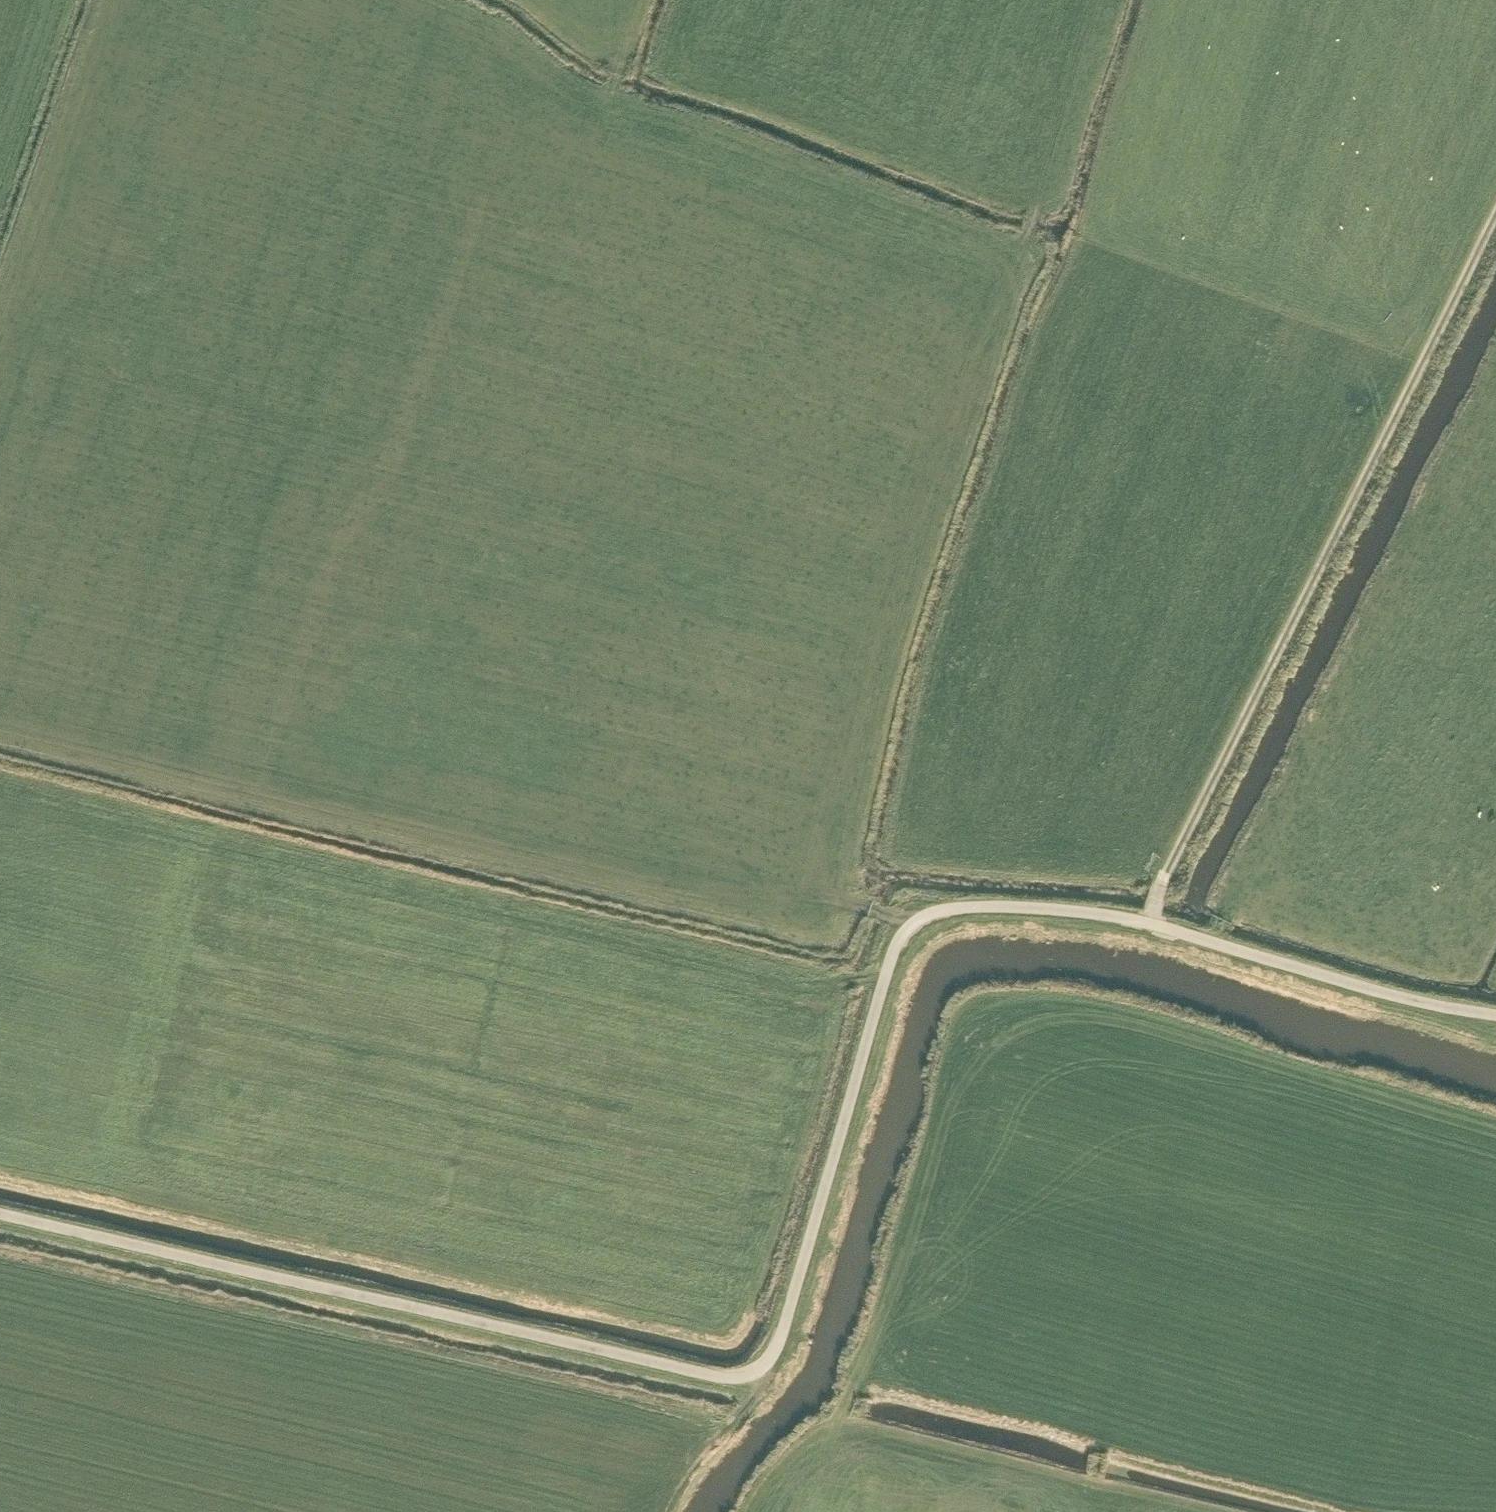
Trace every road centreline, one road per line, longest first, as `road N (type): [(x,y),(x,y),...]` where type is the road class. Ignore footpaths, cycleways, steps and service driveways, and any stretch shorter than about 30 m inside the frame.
road 1 (track): [(1495,1015),(1420,1002),(1104,914),(976,906),(926,914),(894,950),(777,1346),(759,1369),(736,1376),(0,1213)]

